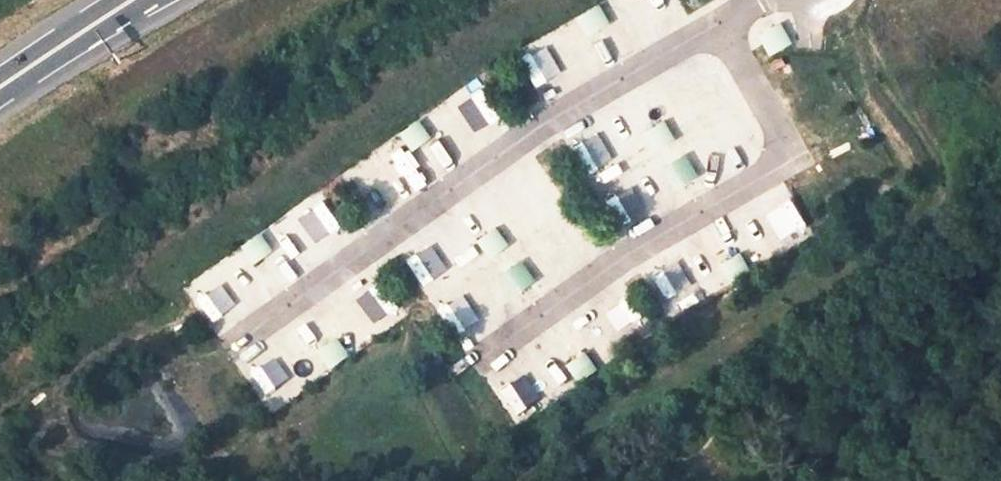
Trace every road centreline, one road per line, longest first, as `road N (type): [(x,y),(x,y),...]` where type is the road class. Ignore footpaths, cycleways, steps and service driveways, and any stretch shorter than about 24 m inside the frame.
road 1 (track): [(838,0),(876,83),(930,159),(926,208),(682,356),(521,480),(468,478),(419,383),(376,372),(240,456),(176,469)]
road 2 (trunk): [(0,87),(132,0)]

